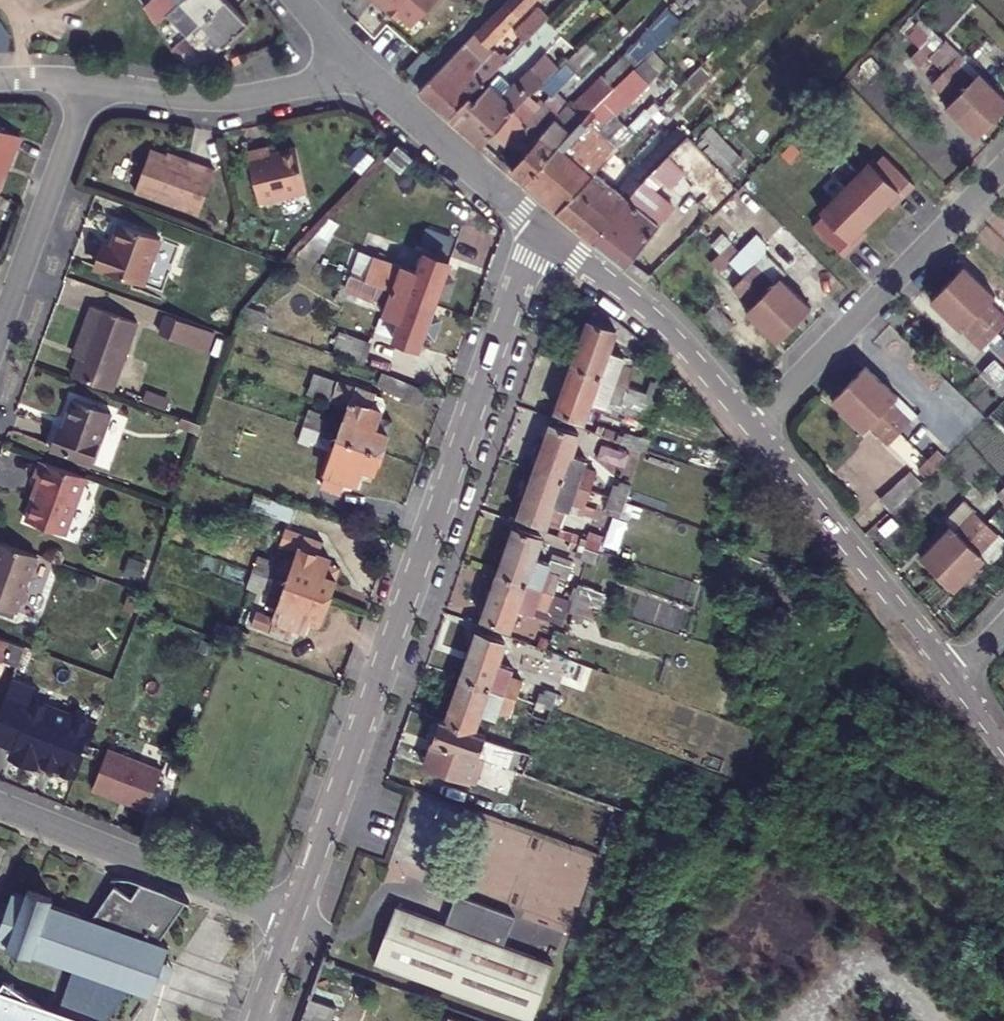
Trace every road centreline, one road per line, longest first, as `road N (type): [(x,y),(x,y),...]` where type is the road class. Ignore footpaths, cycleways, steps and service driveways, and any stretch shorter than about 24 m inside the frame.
road 1 (residential): [(549,235),(341,776),(296,916)]
road 2 (residential): [(1003,165),(735,432)]
road 3 (residential): [(939,675),(735,432)]
road 4 (residential): [(0,803),(296,916)]
road 5 (residential): [(89,87),(246,99),(361,70)]
road 6 (residential): [(735,432),(549,235)]
road 7 (residential): [(0,329),(89,87)]
road 8 (residential): [(549,235),(361,70)]

